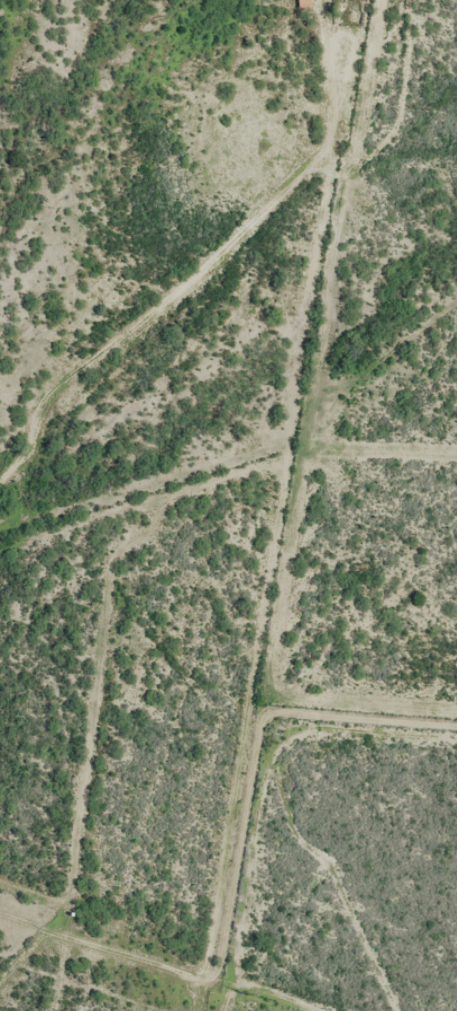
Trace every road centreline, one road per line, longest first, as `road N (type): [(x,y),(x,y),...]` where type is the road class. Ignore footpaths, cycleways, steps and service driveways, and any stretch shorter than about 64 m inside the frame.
road 1 (residential): [(0,510),(37,465),(175,384),(299,207),(456,151)]
road 2 (residential): [(272,245),(264,0)]

